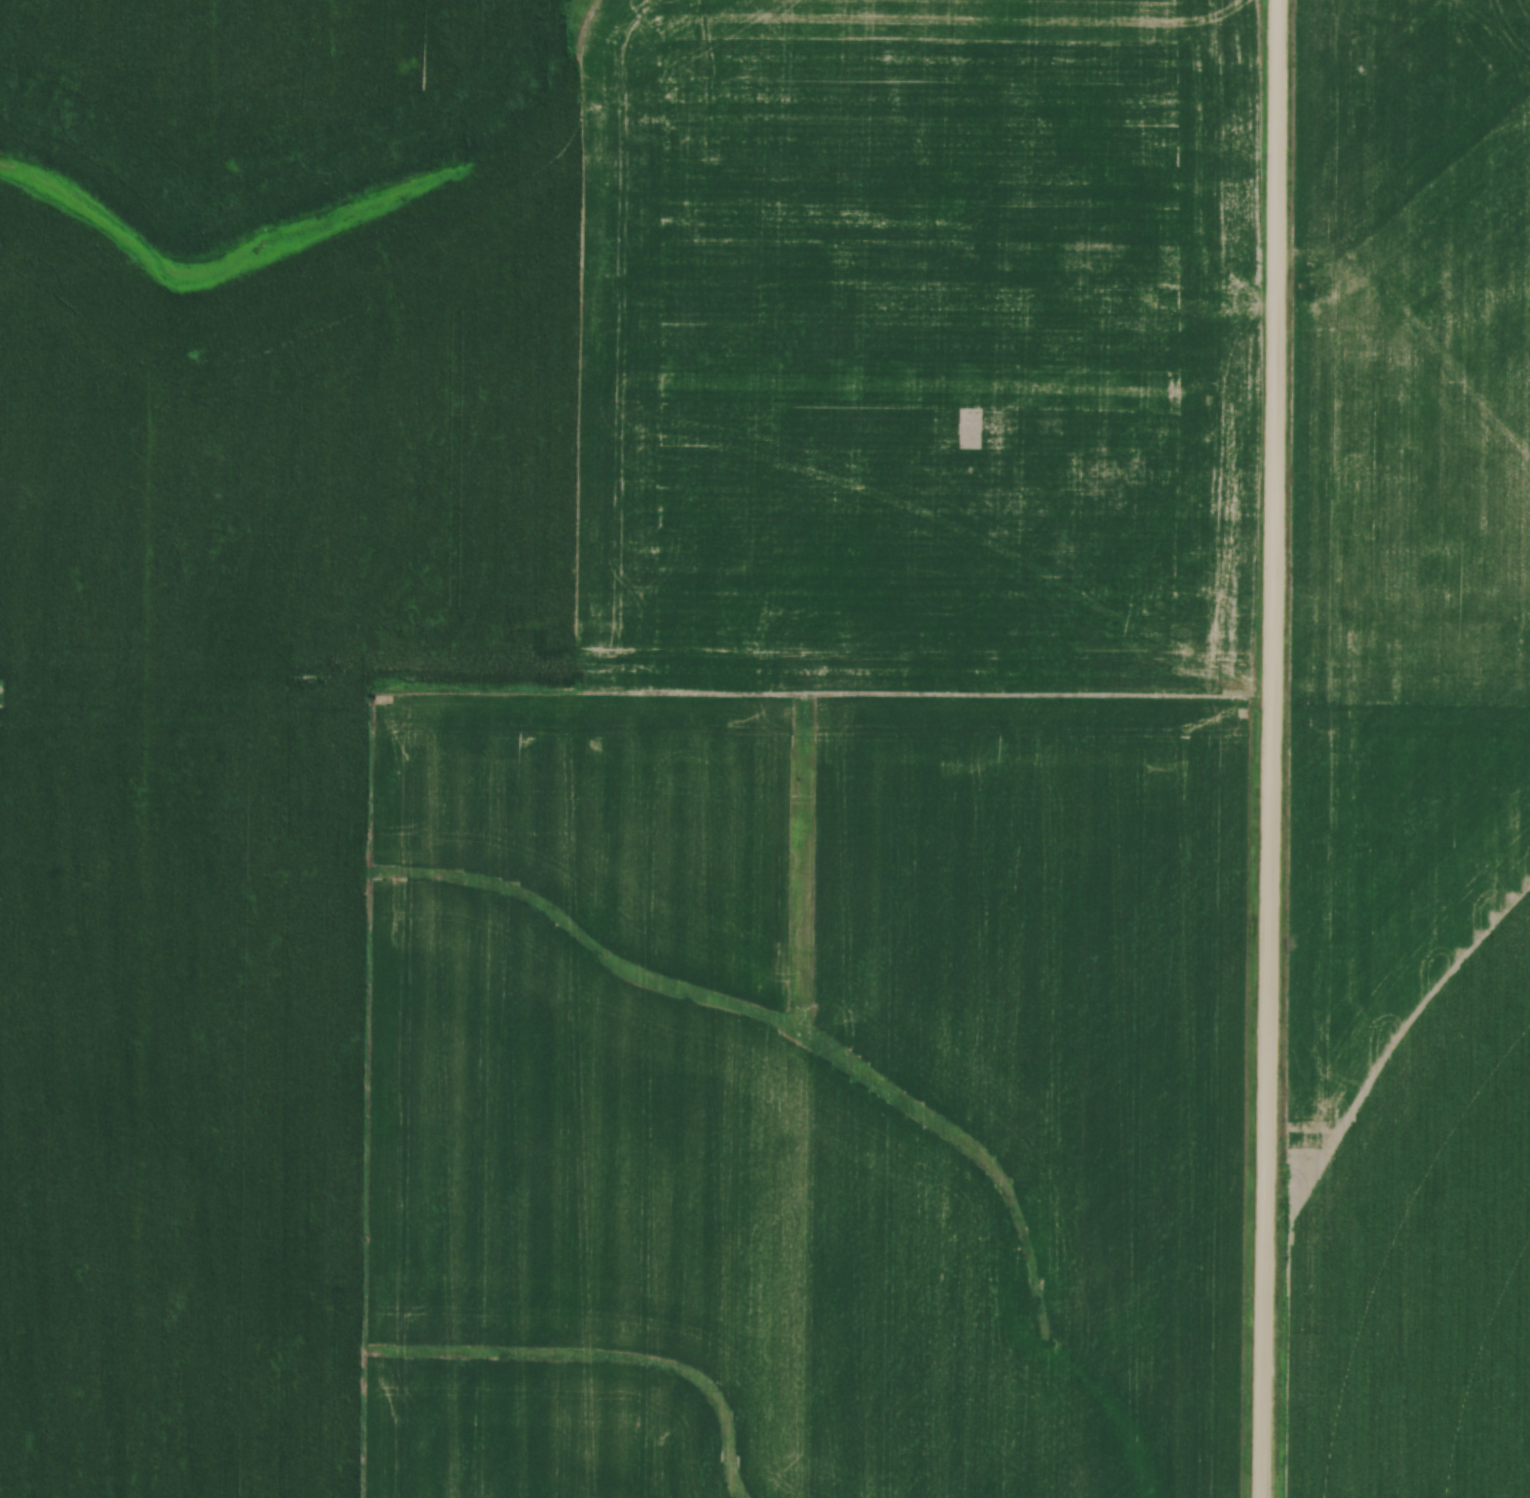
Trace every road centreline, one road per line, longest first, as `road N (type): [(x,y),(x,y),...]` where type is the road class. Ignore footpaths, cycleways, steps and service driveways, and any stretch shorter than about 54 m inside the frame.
road 1 (tertiary): [(1262,1497),(1277,0)]

